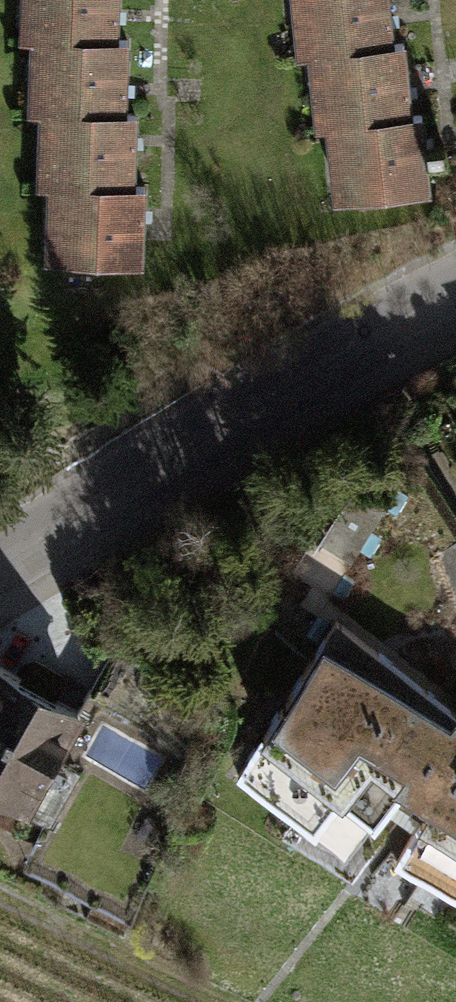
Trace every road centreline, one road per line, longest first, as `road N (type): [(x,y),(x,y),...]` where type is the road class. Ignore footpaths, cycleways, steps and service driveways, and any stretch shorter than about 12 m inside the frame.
road 1 (tertiary): [(455,293),(306,374),(0,565)]
road 2 (track): [(223,1001),(0,890)]

